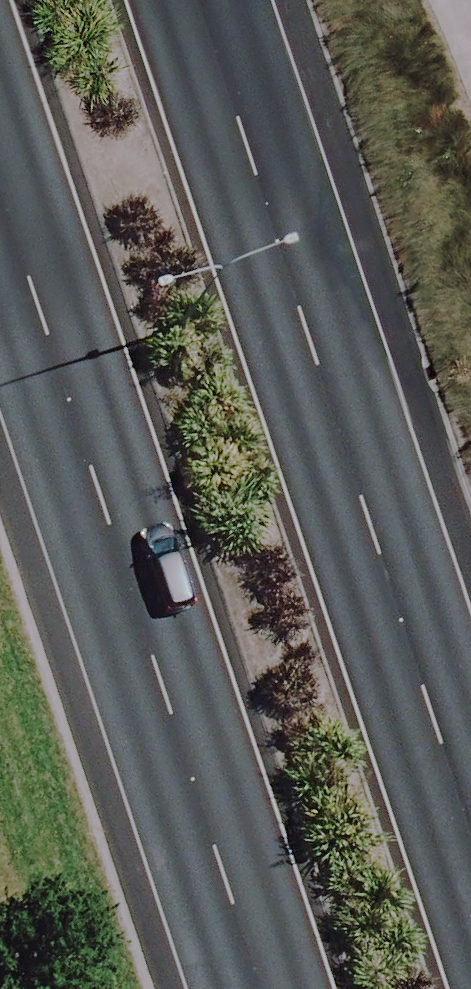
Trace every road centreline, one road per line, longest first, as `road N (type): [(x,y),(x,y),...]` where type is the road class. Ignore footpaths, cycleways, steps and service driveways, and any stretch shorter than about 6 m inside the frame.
road 1 (primary): [(266,988),(0,173)]
road 2 (primary): [(225,0),(470,757)]

